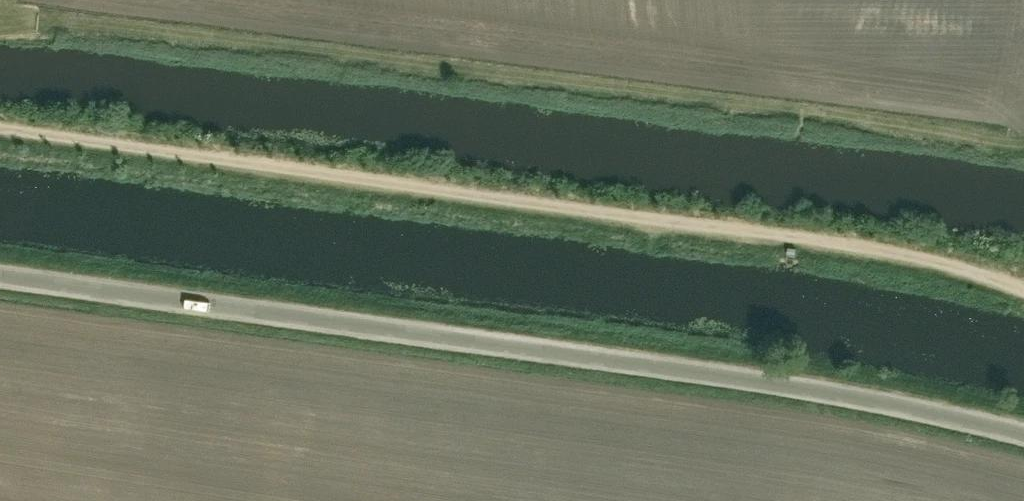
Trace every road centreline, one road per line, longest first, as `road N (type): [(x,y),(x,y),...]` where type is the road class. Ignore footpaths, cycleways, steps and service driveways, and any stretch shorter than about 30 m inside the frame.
road 1 (track): [(1023,289),(948,263),(801,236),(0,127)]
road 2 (unclassified): [(0,275),(678,369),(1023,435)]
road 3 (track): [(0,27),(70,22),(193,35),(1023,141)]

